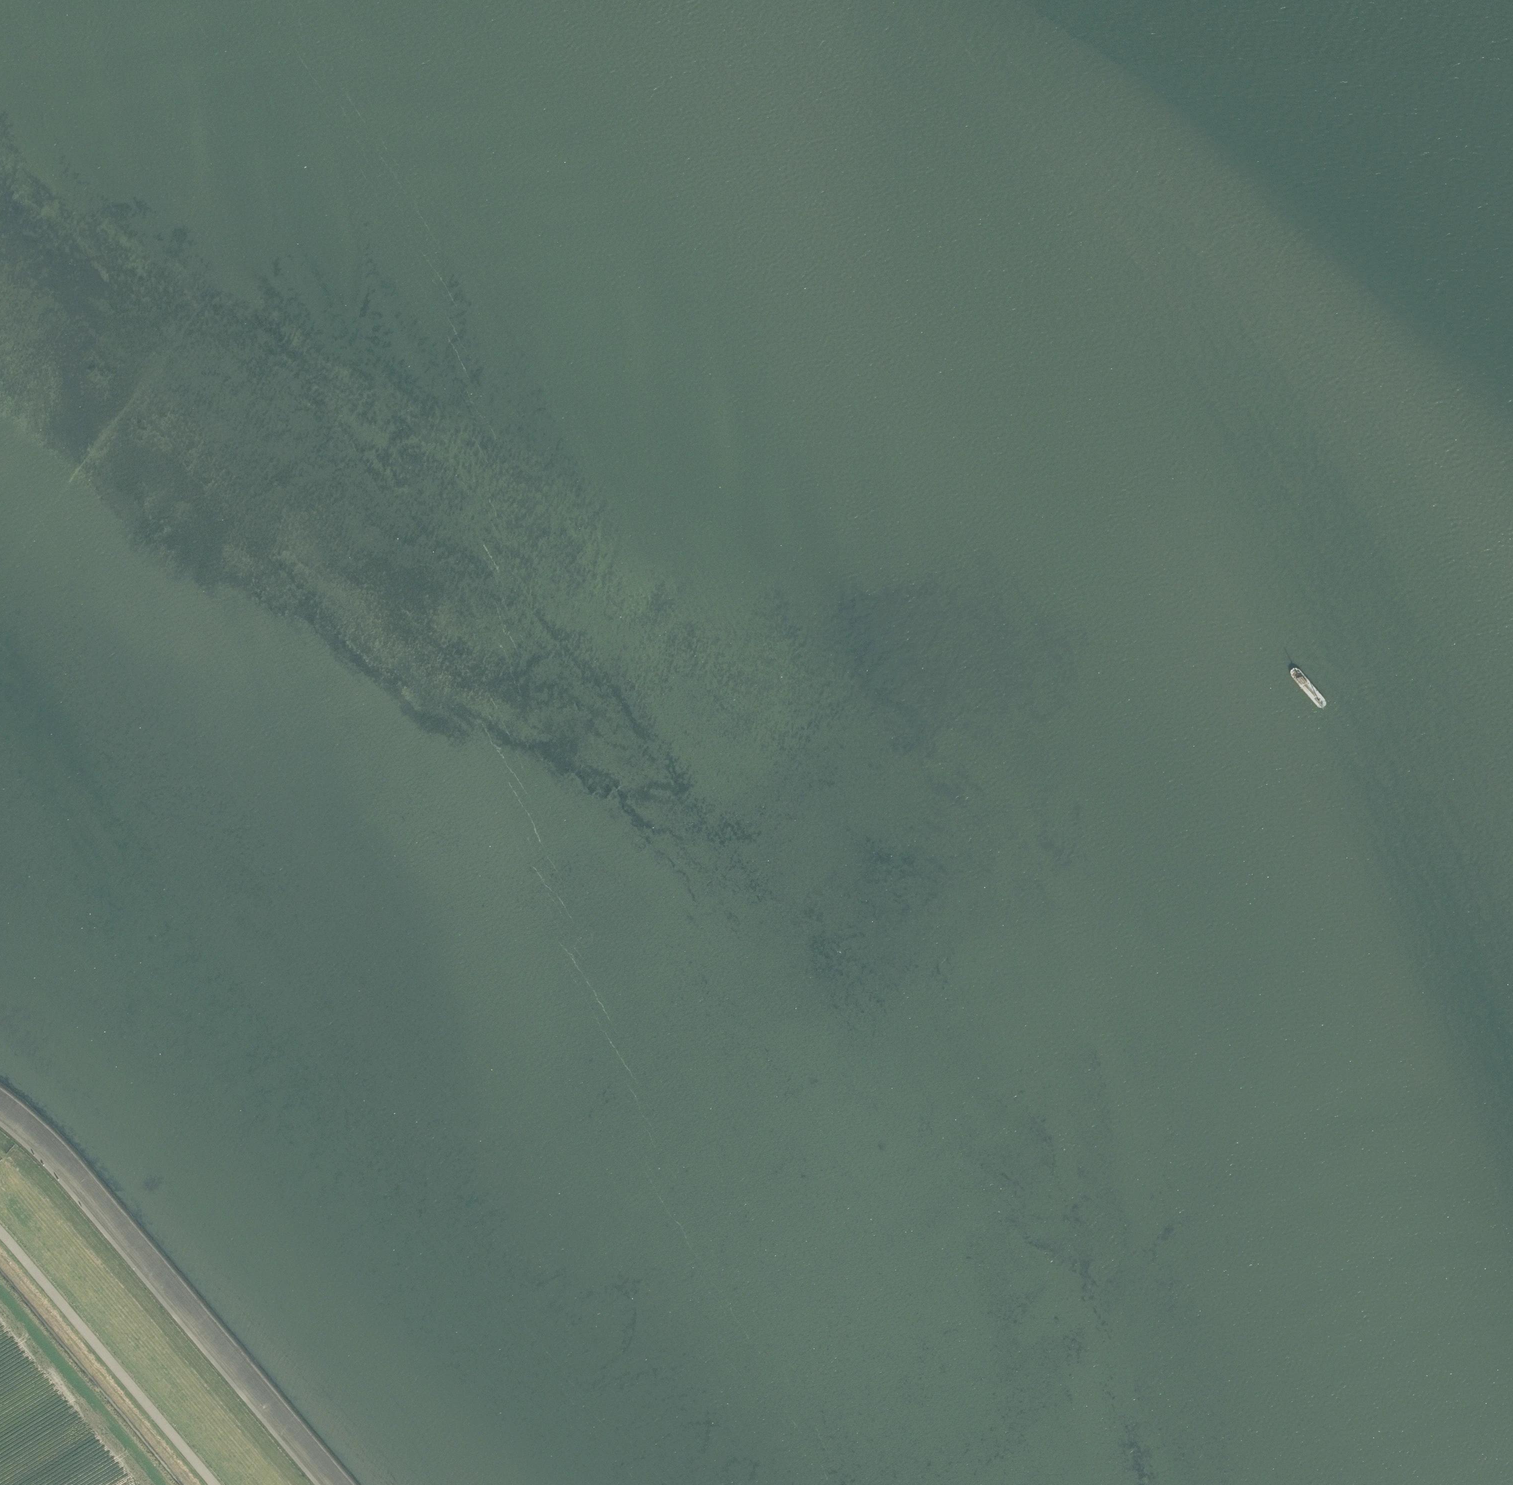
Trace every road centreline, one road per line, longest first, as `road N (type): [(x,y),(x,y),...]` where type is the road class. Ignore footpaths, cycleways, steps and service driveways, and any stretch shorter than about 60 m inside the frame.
road 1 (unclassified): [(215,1484),(0,1230)]

